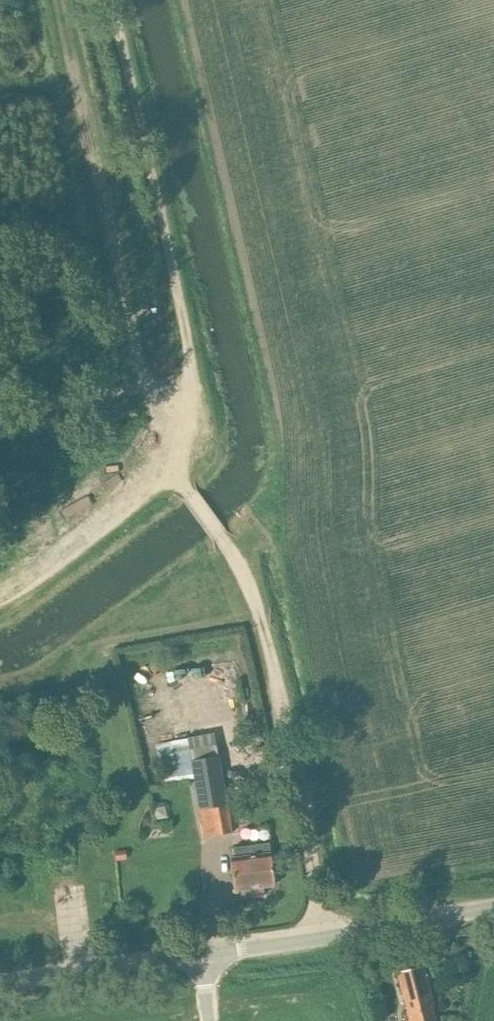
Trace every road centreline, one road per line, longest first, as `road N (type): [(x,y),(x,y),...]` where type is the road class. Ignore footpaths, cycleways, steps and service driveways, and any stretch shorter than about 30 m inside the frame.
road 1 (track): [(0,608),(154,497),(174,475),(190,417),(196,372),(117,0)]
road 2 (track): [(320,938),(306,797),(258,603),(174,475)]
road 3 (unclassified): [(196,956),(493,903)]
road 4 (unclassified): [(0,981),(196,956)]

